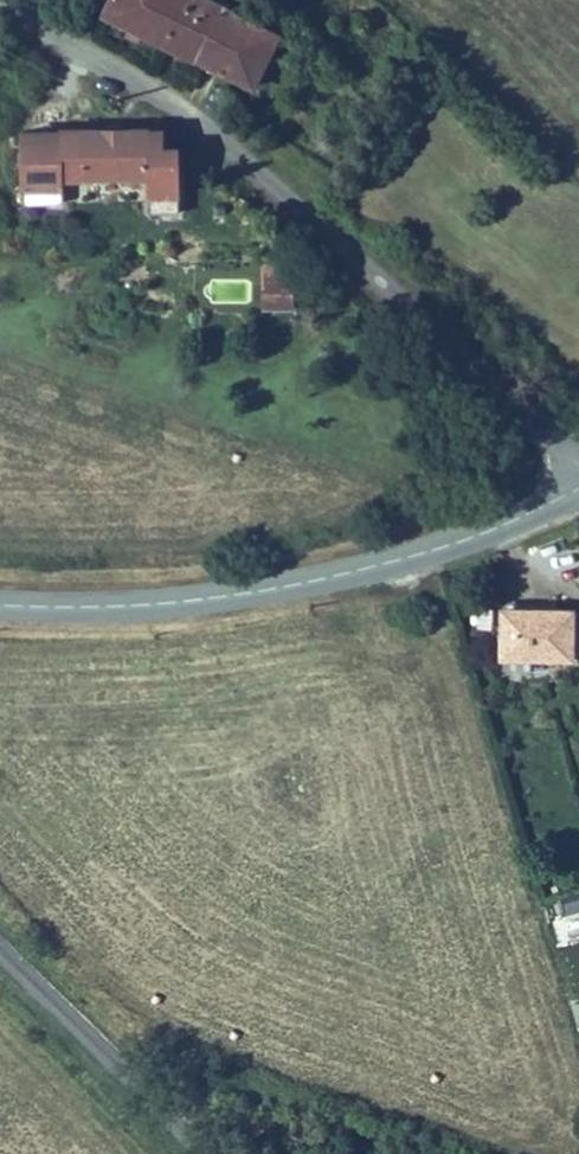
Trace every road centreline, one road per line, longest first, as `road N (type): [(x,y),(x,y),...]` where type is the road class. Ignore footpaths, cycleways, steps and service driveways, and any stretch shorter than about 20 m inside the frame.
road 1 (residential): [(578,460),(184,113),(0,8)]
road 2 (tertiary): [(0,605),(159,604),(325,579),(475,538),(578,490)]
road 3 (unclassified): [(203,1153),(0,950)]

